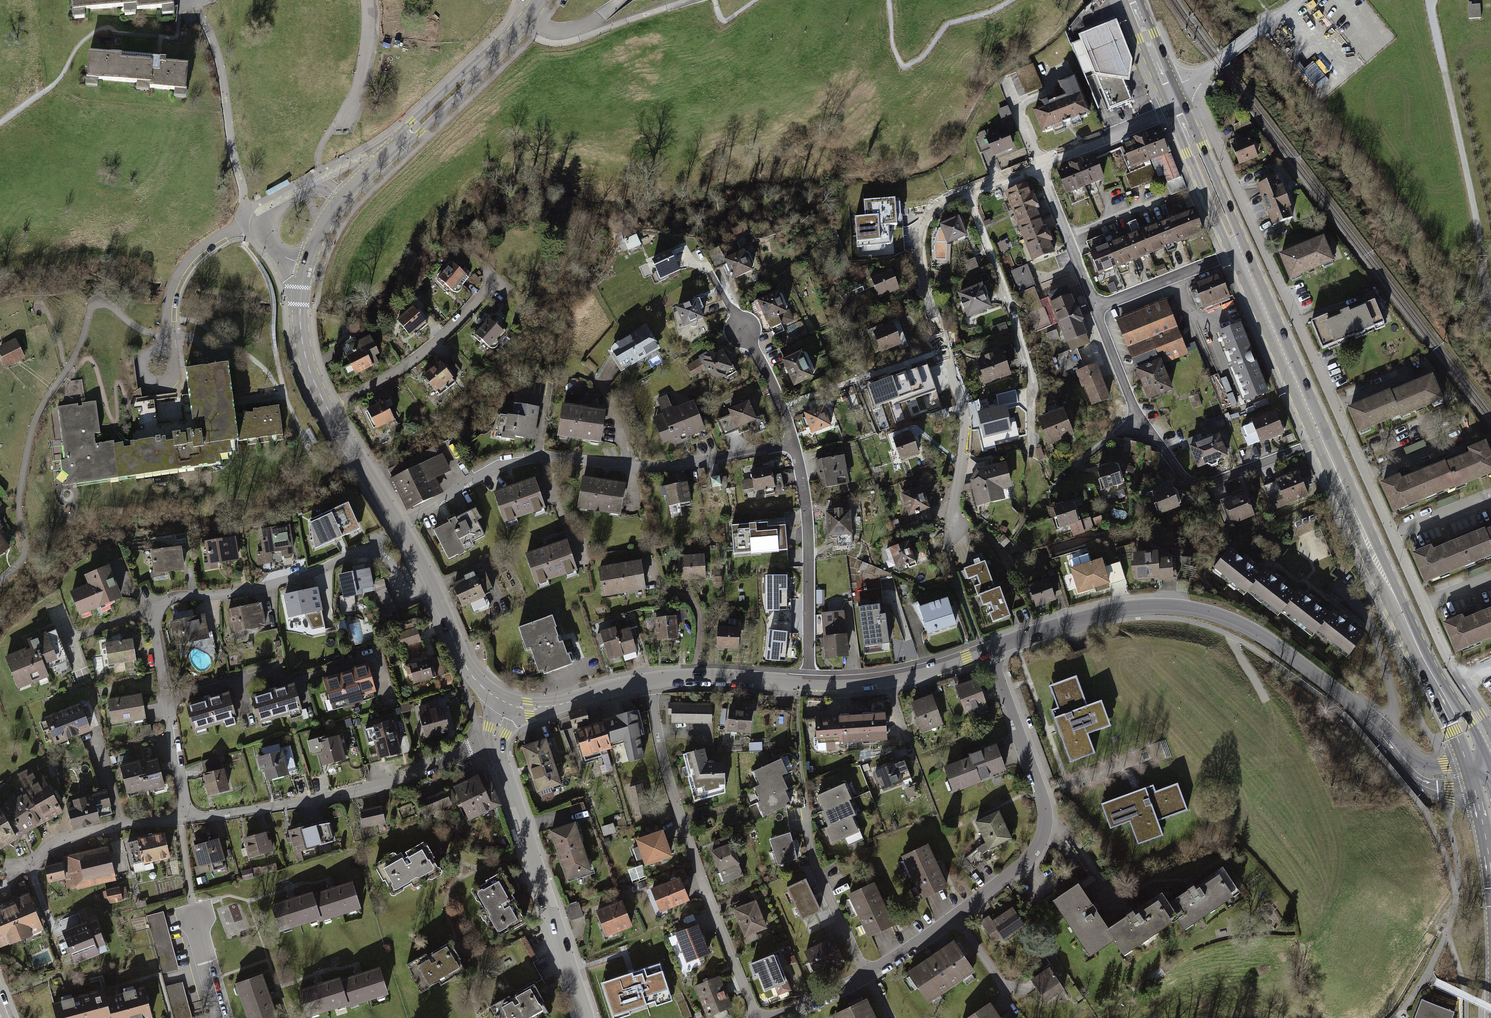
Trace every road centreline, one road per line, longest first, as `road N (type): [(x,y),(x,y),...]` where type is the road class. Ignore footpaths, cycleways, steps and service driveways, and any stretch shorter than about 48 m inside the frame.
road 1 (residential): [(1490,733),(1438,640),(1202,109),(1174,102)]
road 2 (tertiary): [(987,651),(1068,622),(1182,607),(1264,637),(1381,729),(1417,774),(1449,778),(1478,769)]
road 3 (residential): [(436,594),(405,593),(391,563),(370,551),(245,592),(172,598),(154,609),(184,819)]
road 4 (residential): [(773,1017),(867,976),(958,919),(1040,844),(1042,798),(987,651)]
road 5 (tertiary): [(325,403),(306,359),(300,311),(323,226),(539,0)]
road 6 (residential): [(1038,165),(942,203),(921,231),(919,249),(963,404),(965,451),(946,550)]
road 7 (residential): [(399,525),(526,460),(641,468),(793,447)]
road 8 (primary): [(1478,769),(1325,441)]
road 9 (residential): [(649,681),(669,781),(756,1017)]
road 10 (residential): [(1096,309),(1141,423),(1188,482),(1222,482),(1325,441)]
road 11 (residential): [(495,744),(375,788),(184,819)]
road 12 (residential): [(495,744),(587,1017)]
road 13 (track): [(969,193),(1024,347),(1030,447)]
road 14 (track): [(1432,0),(1482,256)]
road 15 (residential): [(793,447),(809,528),(809,685)]
road 16 (residential): [(325,403),(390,378),(493,281)]
road 17 (primary): [(1325,441),(1239,251)]
road 18 (residential): [(709,272),(744,329),(793,447)]
road 19 (residential): [(184,819),(62,838),(1,873)]
road 20 (tertiary): [(809,685),(891,679),(987,651)]
road 21 (primary): [(1239,251),(1174,102)]
road 22 (tertiary): [(649,681),(809,685)]
road 23 (residential): [(1038,165),(1096,309)]
road 24 (residential): [(1239,251),(1096,309)]
road 25 (residential): [(1174,102),(1160,116),(1038,165)]
road 26 (tertiary): [(508,704),(542,709),(649,681)]
road 27 (tertiary): [(399,525),(325,403)]
road 28 (tertiary): [(508,704),(468,670),(436,594)]
road 29 (residential): [(367,0),(362,74),(339,124)]

